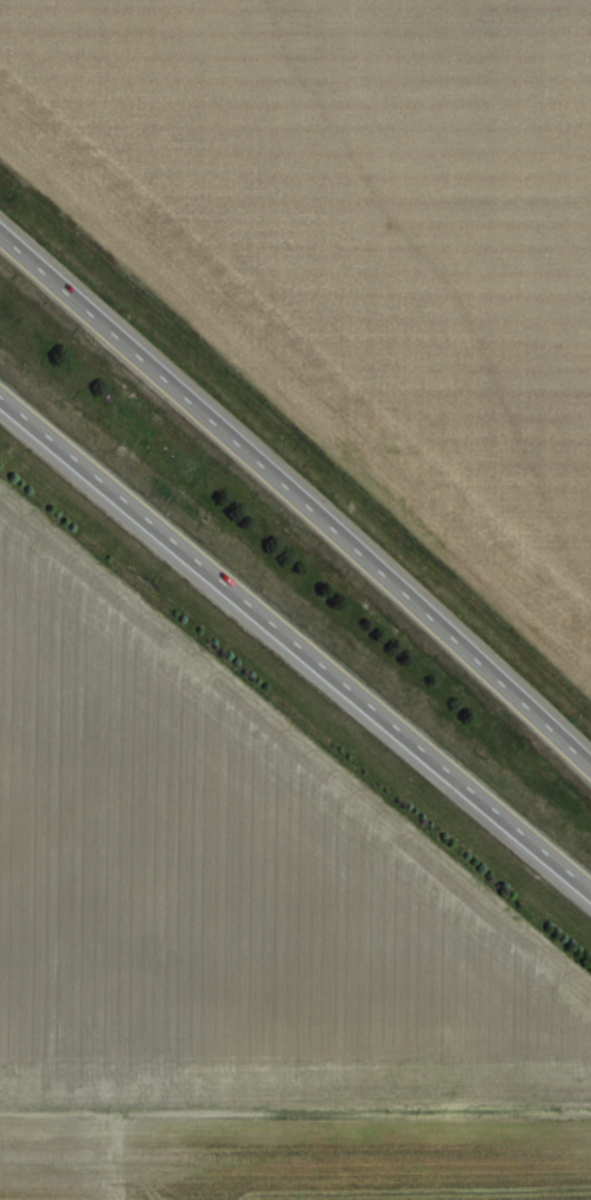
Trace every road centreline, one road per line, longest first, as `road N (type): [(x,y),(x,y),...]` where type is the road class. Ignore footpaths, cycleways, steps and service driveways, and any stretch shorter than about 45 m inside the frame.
road 1 (trunk): [(590,760),(0,227)]
road 2 (trunk): [(0,403),(590,896)]

